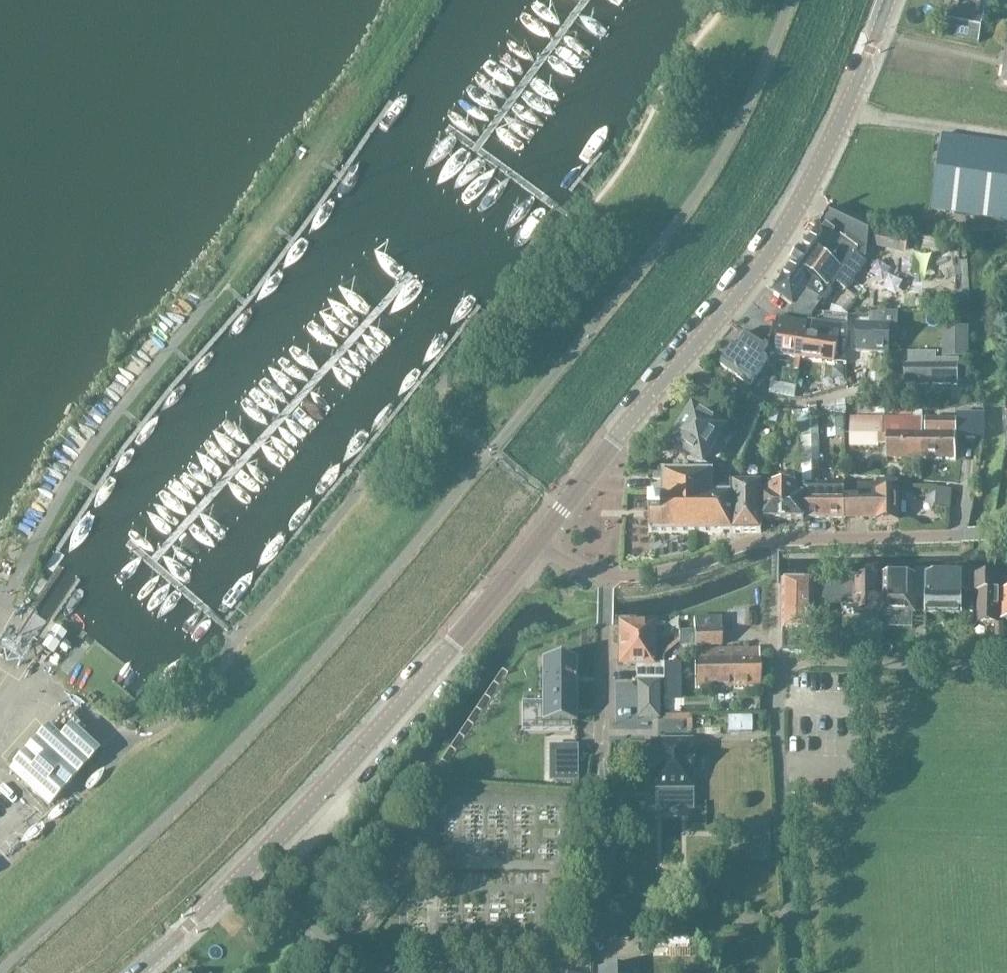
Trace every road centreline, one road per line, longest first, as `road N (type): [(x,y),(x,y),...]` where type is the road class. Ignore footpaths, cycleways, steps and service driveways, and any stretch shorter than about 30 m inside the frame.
road 1 (tertiary): [(534,545),(791,218),(847,105),(888,0)]
road 2 (tertiary): [(136,972),(356,753),(534,545)]
road 3 (residential): [(1006,533),(761,539),(693,564),(605,576)]
road 4 (residential): [(793,972),(775,661)]
road 5 (residential): [(1006,666),(775,661)]
road 6 (residential): [(600,751),(605,576)]

